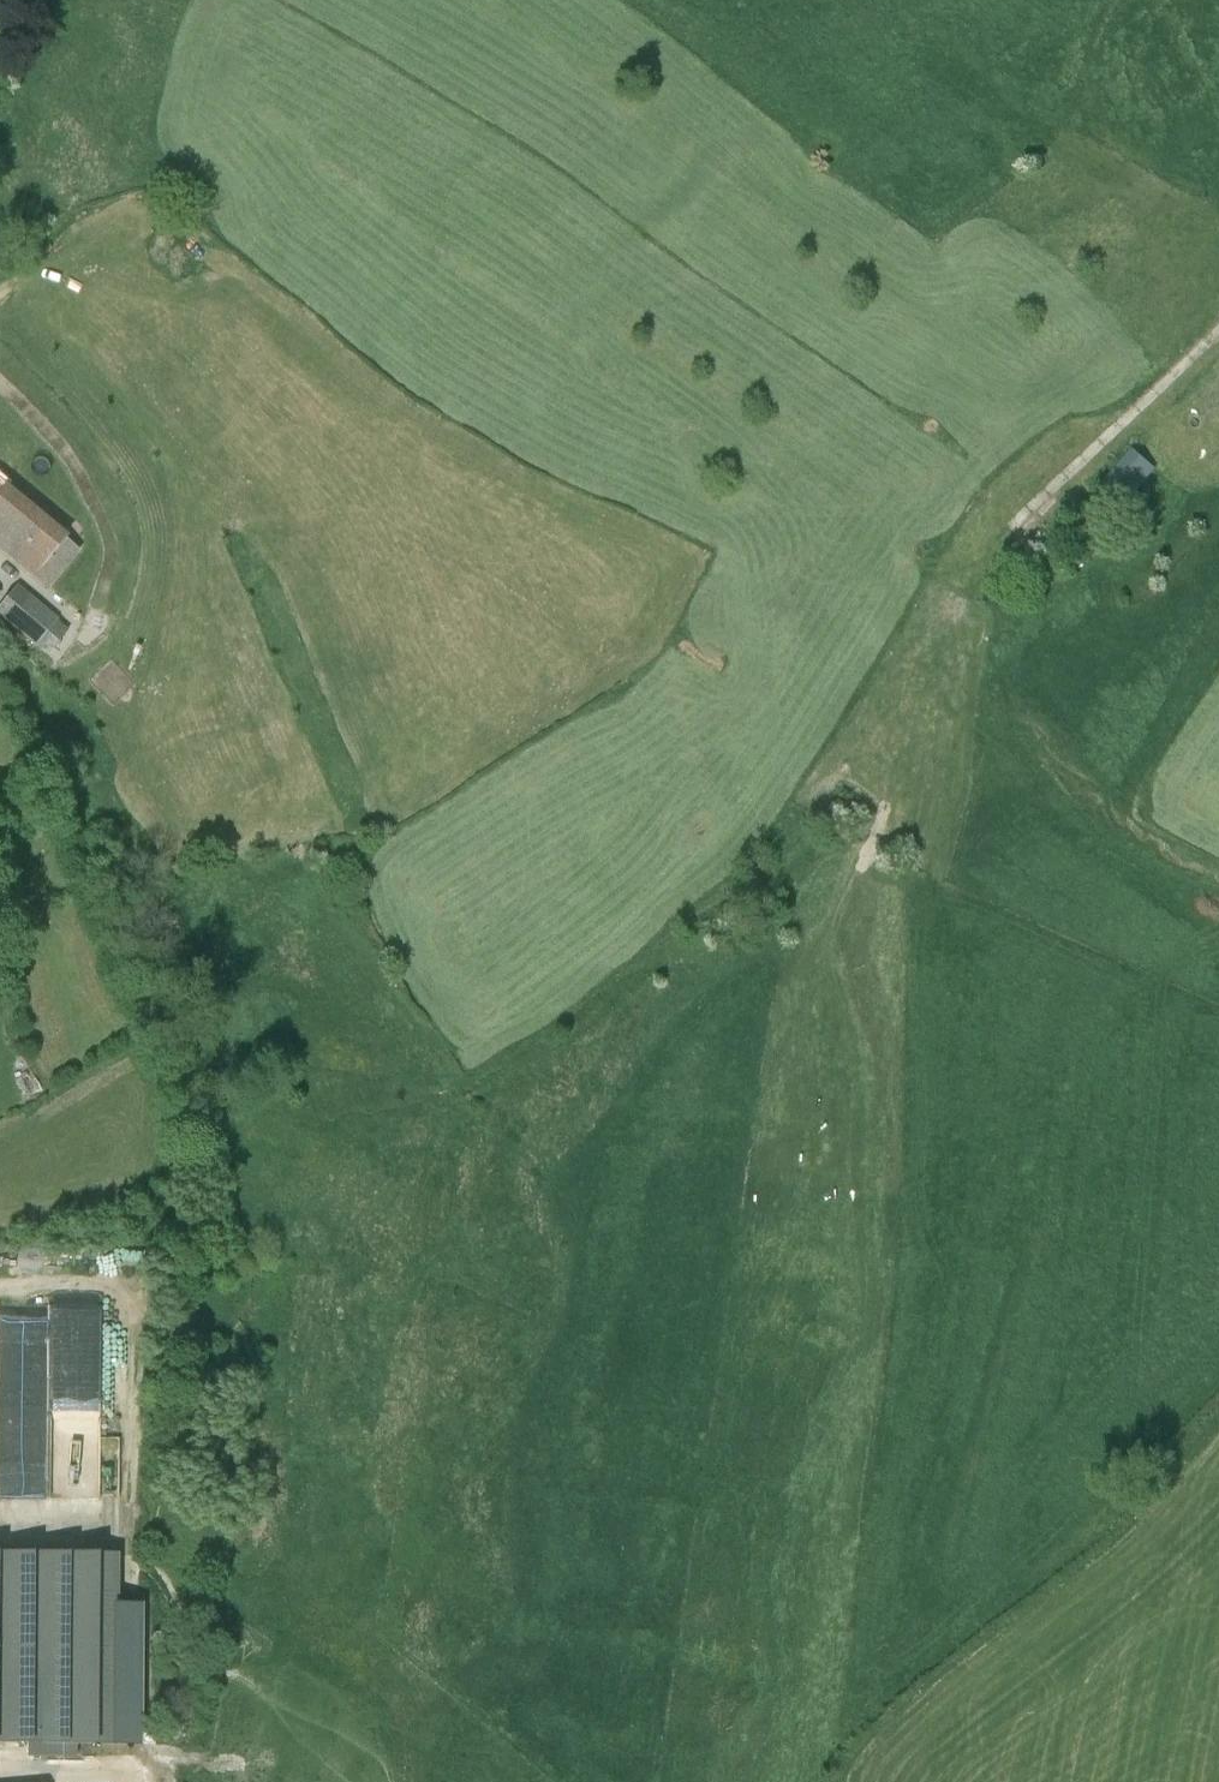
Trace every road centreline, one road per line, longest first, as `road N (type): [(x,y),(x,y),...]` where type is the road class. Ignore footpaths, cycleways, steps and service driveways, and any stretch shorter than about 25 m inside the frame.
road 1 (track): [(1012,530),(1218,332)]

